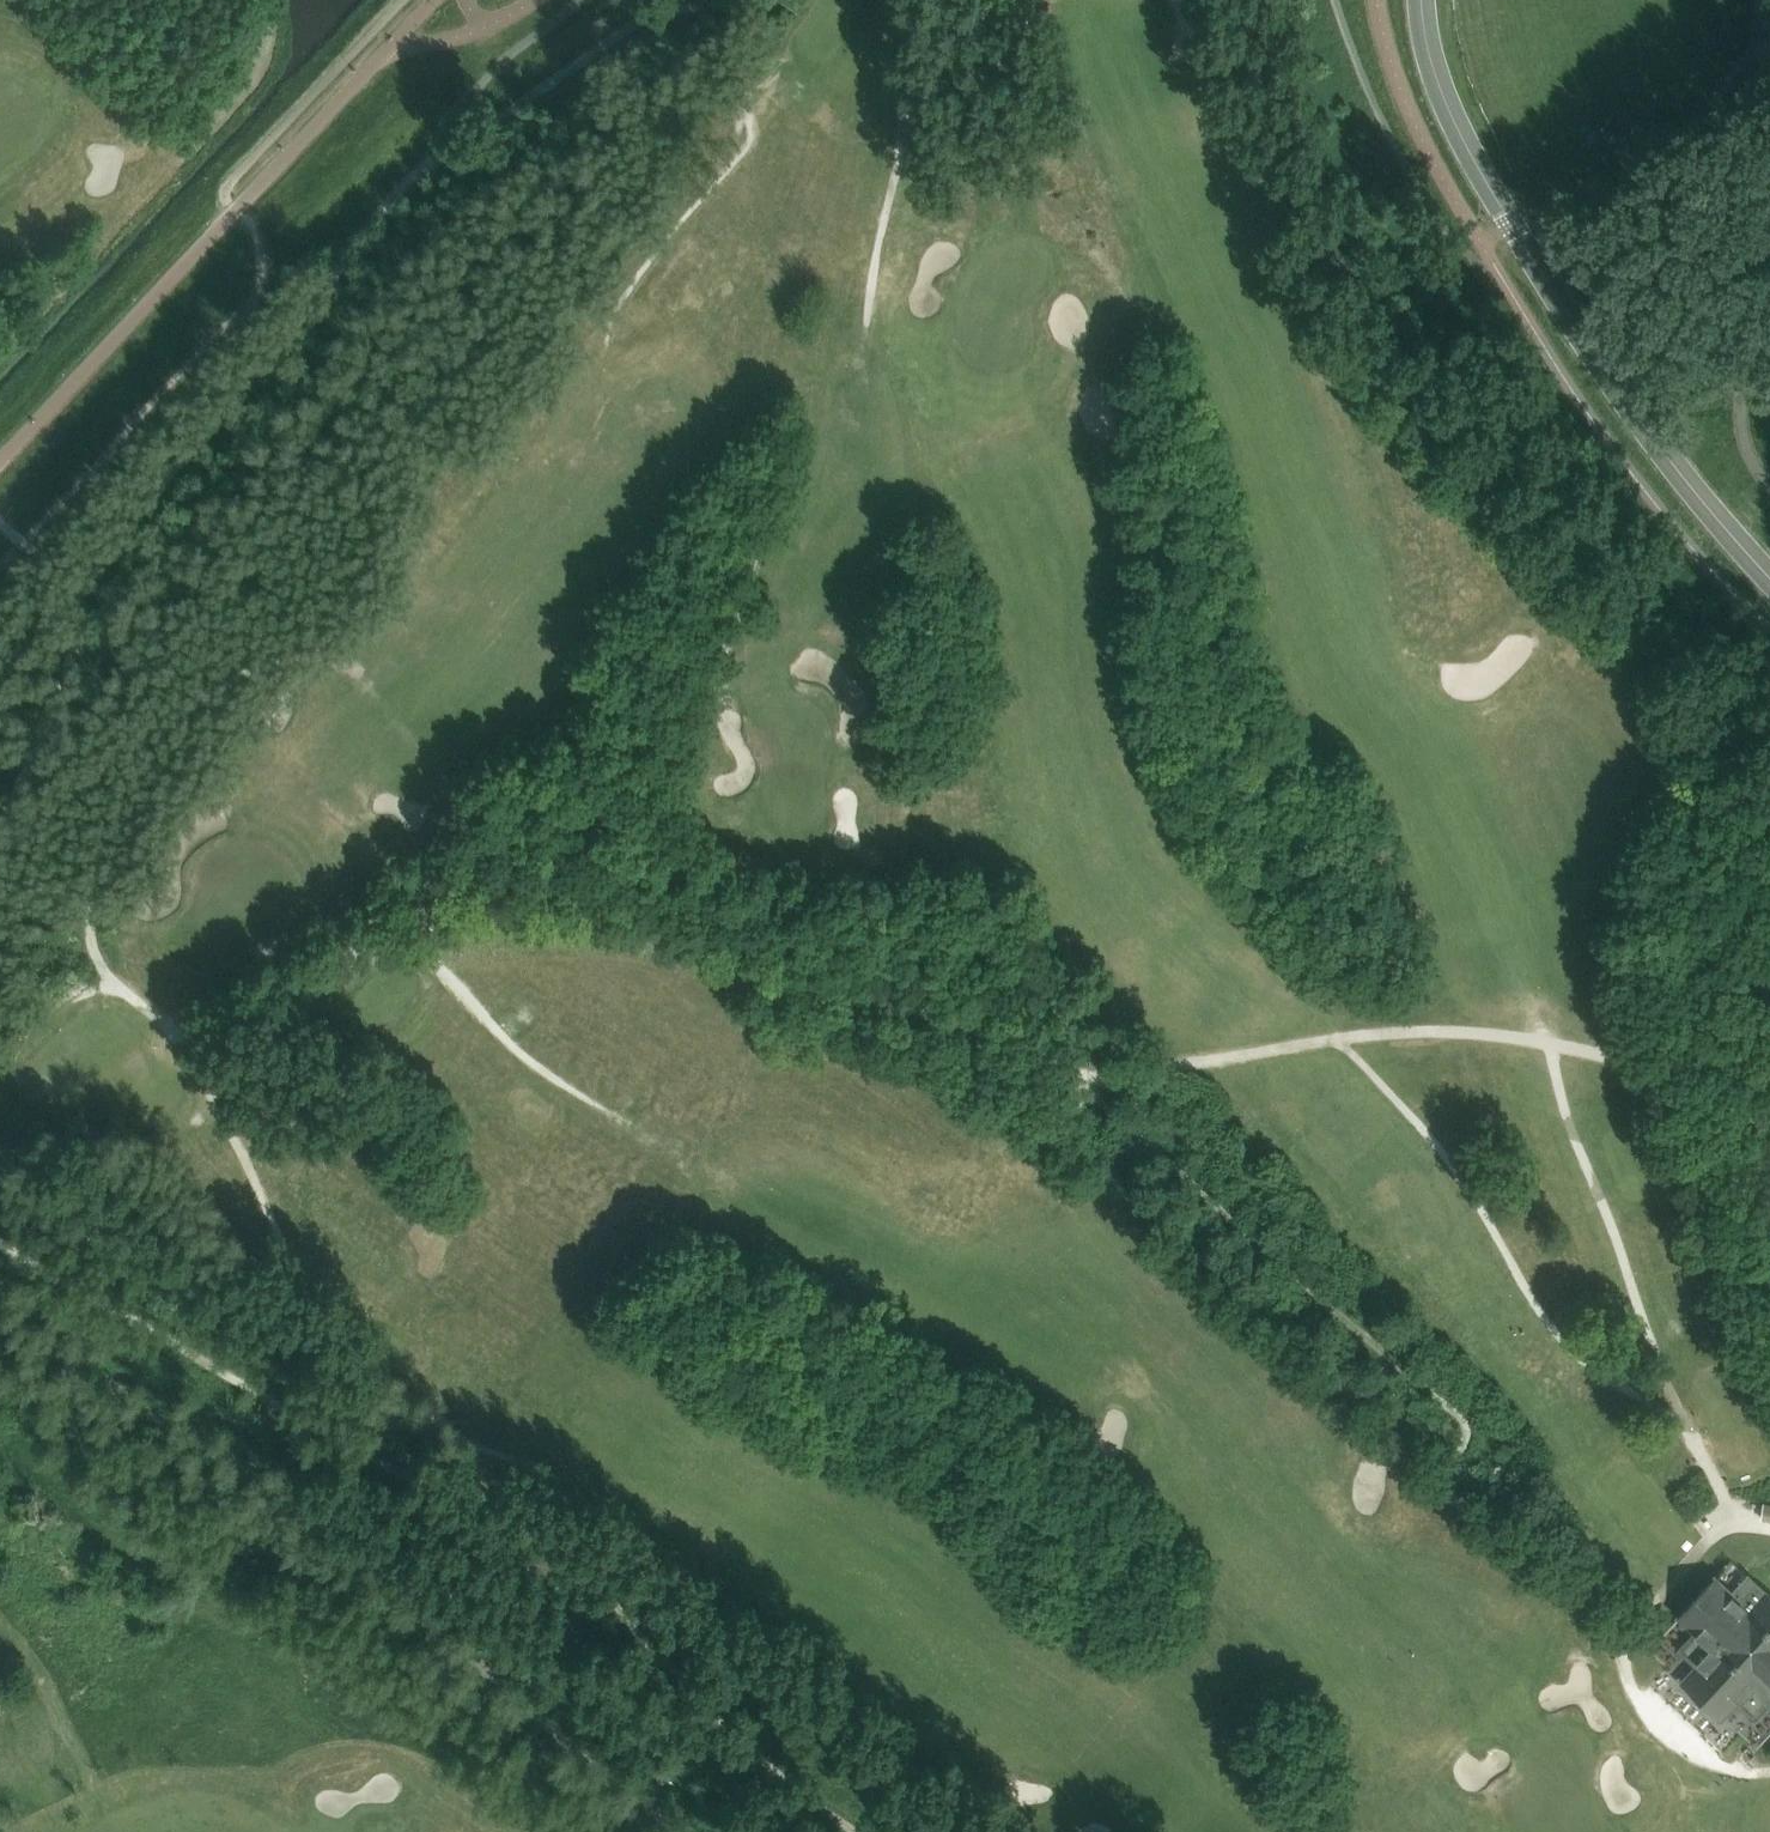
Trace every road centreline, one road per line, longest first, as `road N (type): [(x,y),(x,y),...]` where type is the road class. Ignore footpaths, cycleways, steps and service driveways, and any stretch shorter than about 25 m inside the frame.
road 1 (unclassified): [(1421,0),(1430,61),(1514,228),(1652,462),(1769,597)]
road 2 (track): [(491,789),(514,815),(569,917)]

